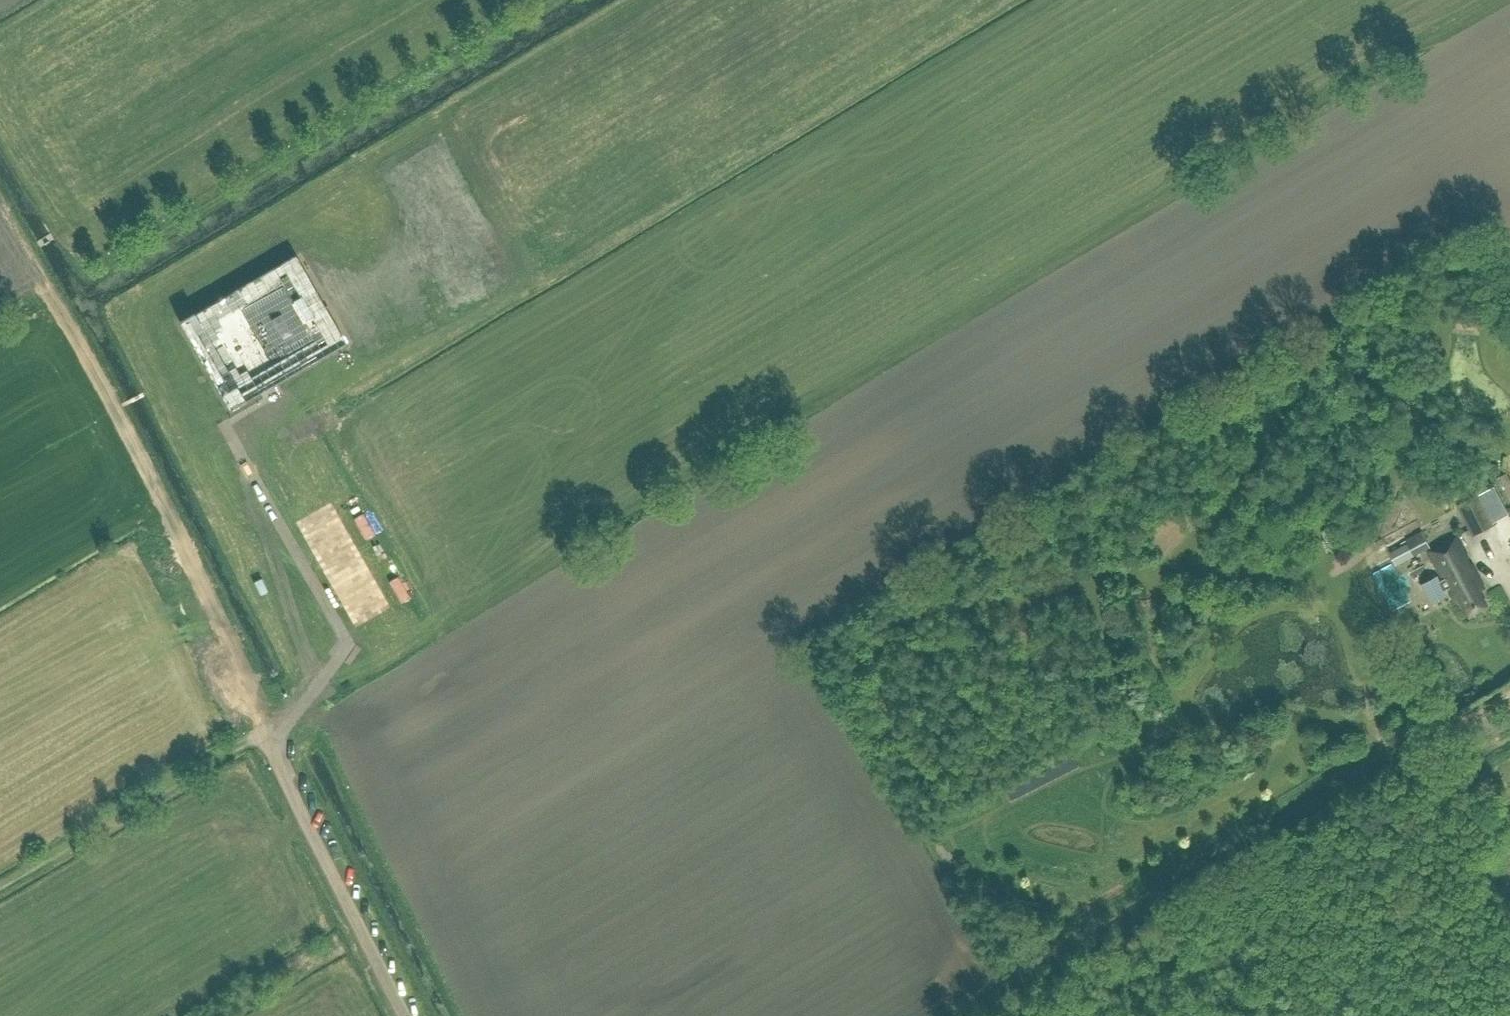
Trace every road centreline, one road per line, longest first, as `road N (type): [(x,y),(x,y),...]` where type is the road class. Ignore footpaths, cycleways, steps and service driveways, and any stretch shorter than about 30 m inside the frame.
road 1 (unclassified): [(265,730),(409,1015)]

